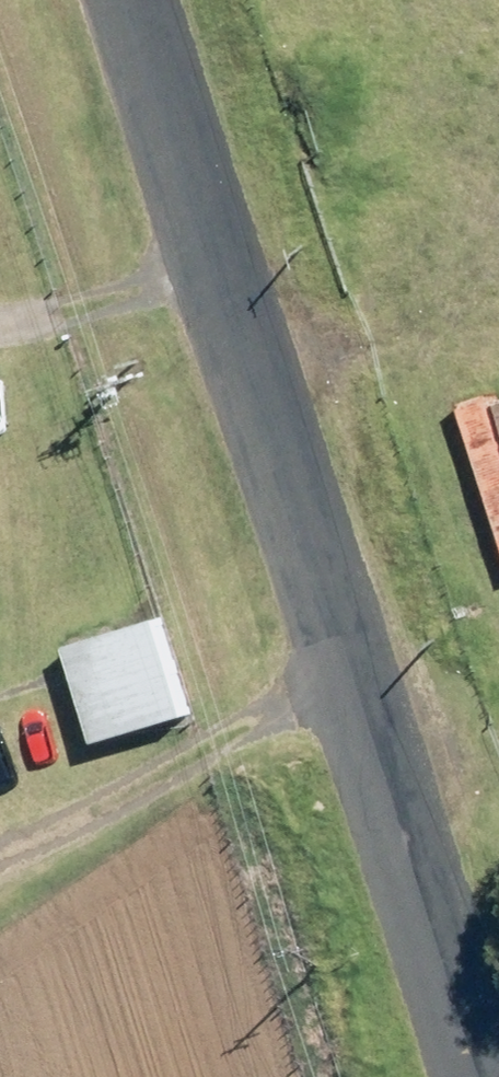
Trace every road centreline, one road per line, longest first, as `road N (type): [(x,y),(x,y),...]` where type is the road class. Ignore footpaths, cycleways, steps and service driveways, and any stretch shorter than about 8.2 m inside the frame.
road 1 (unclassified): [(498,1029),(160,0)]
road 2 (track): [(376,656),(0,901)]
road 3 (track): [(0,332),(246,262)]

